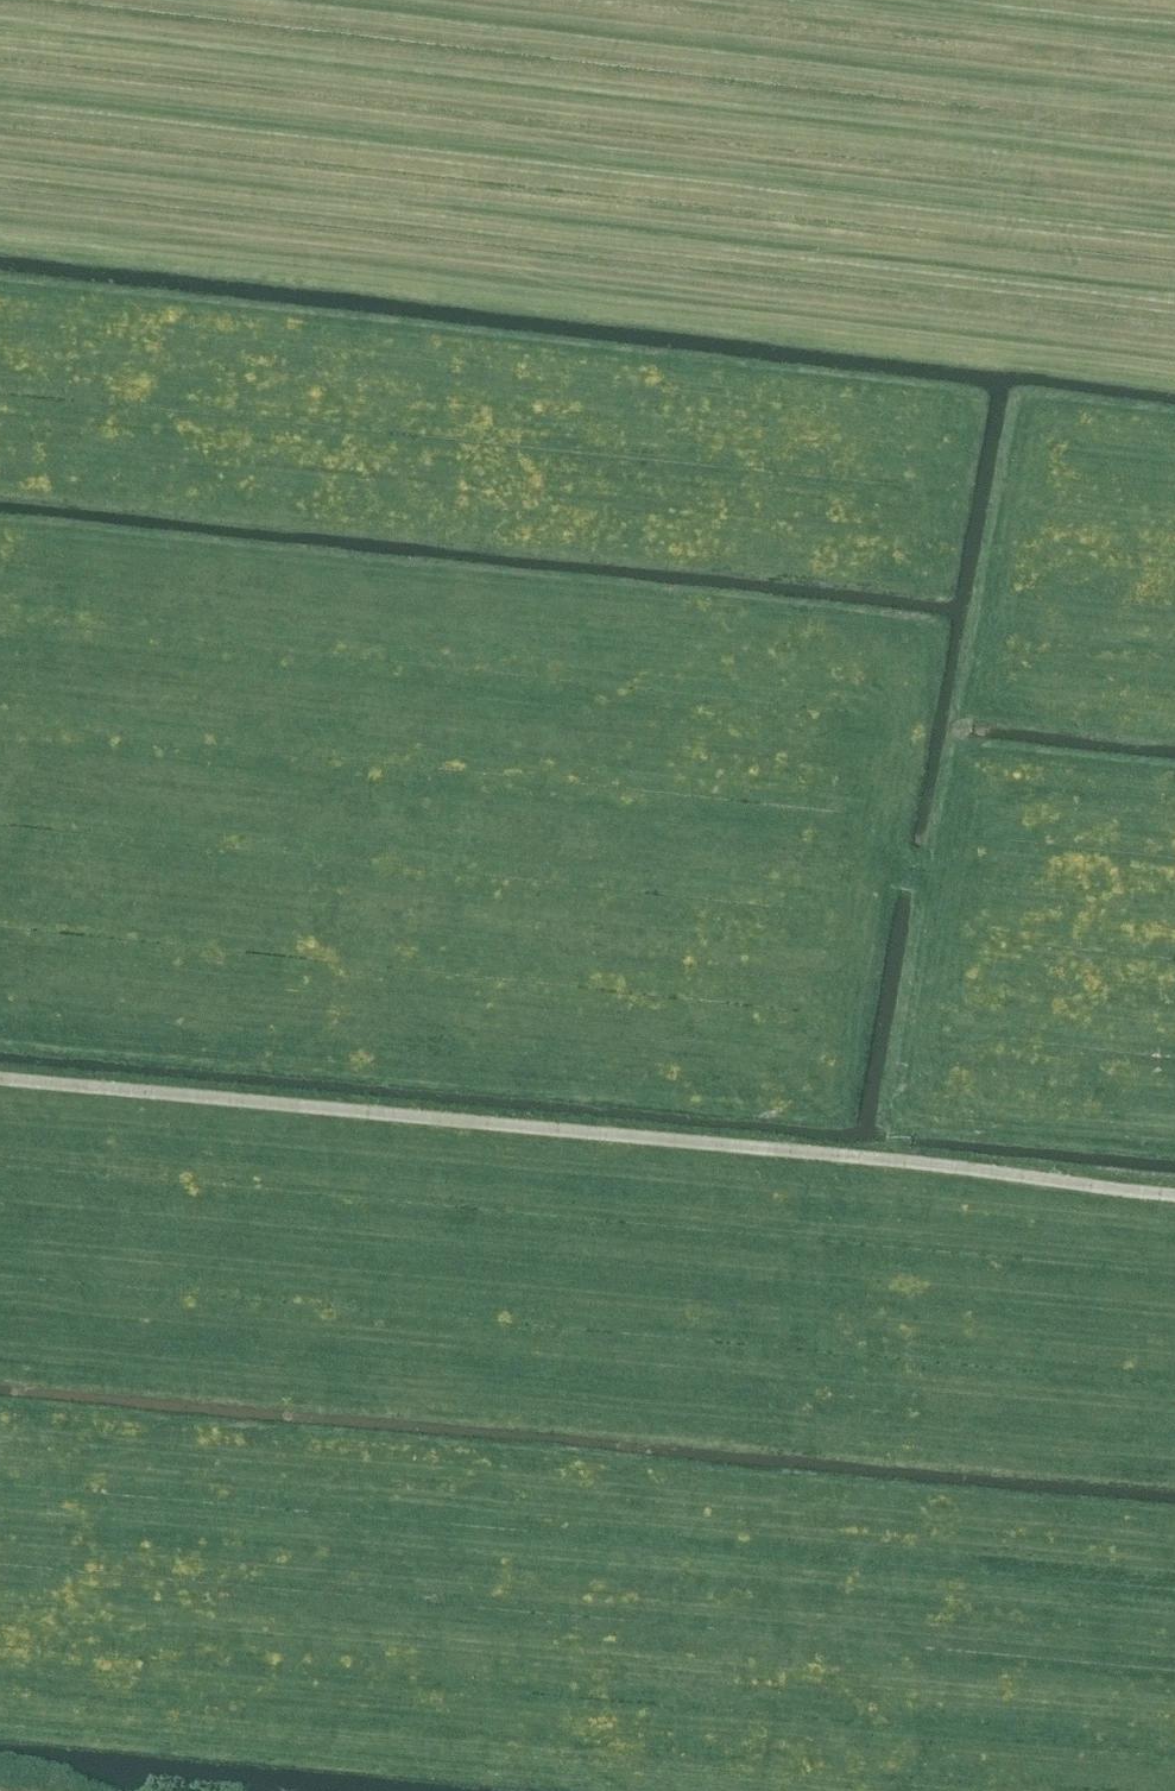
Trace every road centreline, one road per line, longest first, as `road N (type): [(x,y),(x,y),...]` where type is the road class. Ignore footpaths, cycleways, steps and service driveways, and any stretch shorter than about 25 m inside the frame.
road 1 (unclassified): [(0,1081),(1174,1192)]

